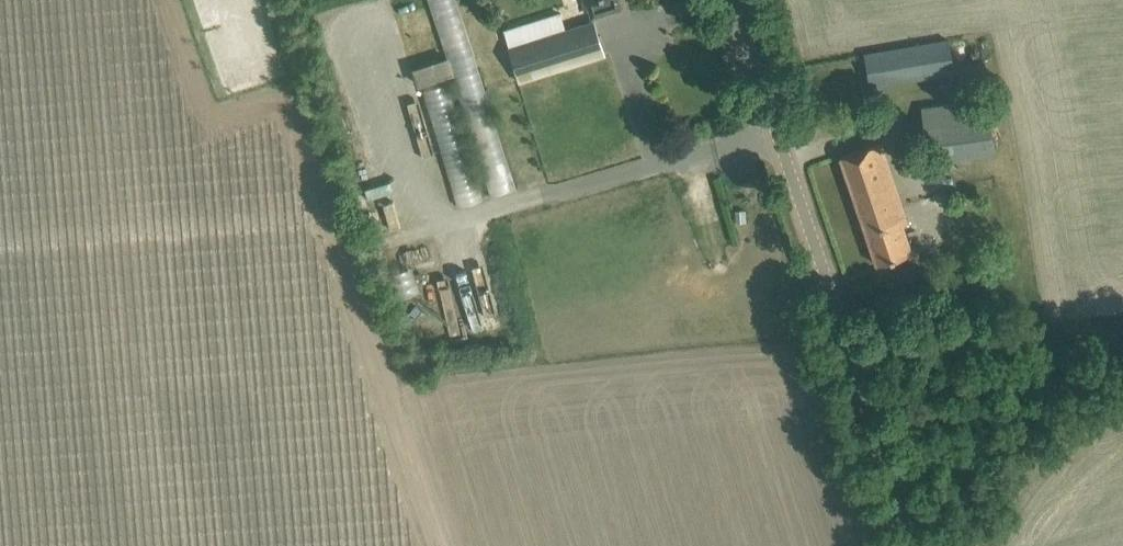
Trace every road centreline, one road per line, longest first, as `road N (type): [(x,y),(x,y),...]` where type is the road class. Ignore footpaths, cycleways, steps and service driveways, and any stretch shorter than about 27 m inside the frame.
road 1 (tertiary): [(916,545),(727,0)]

